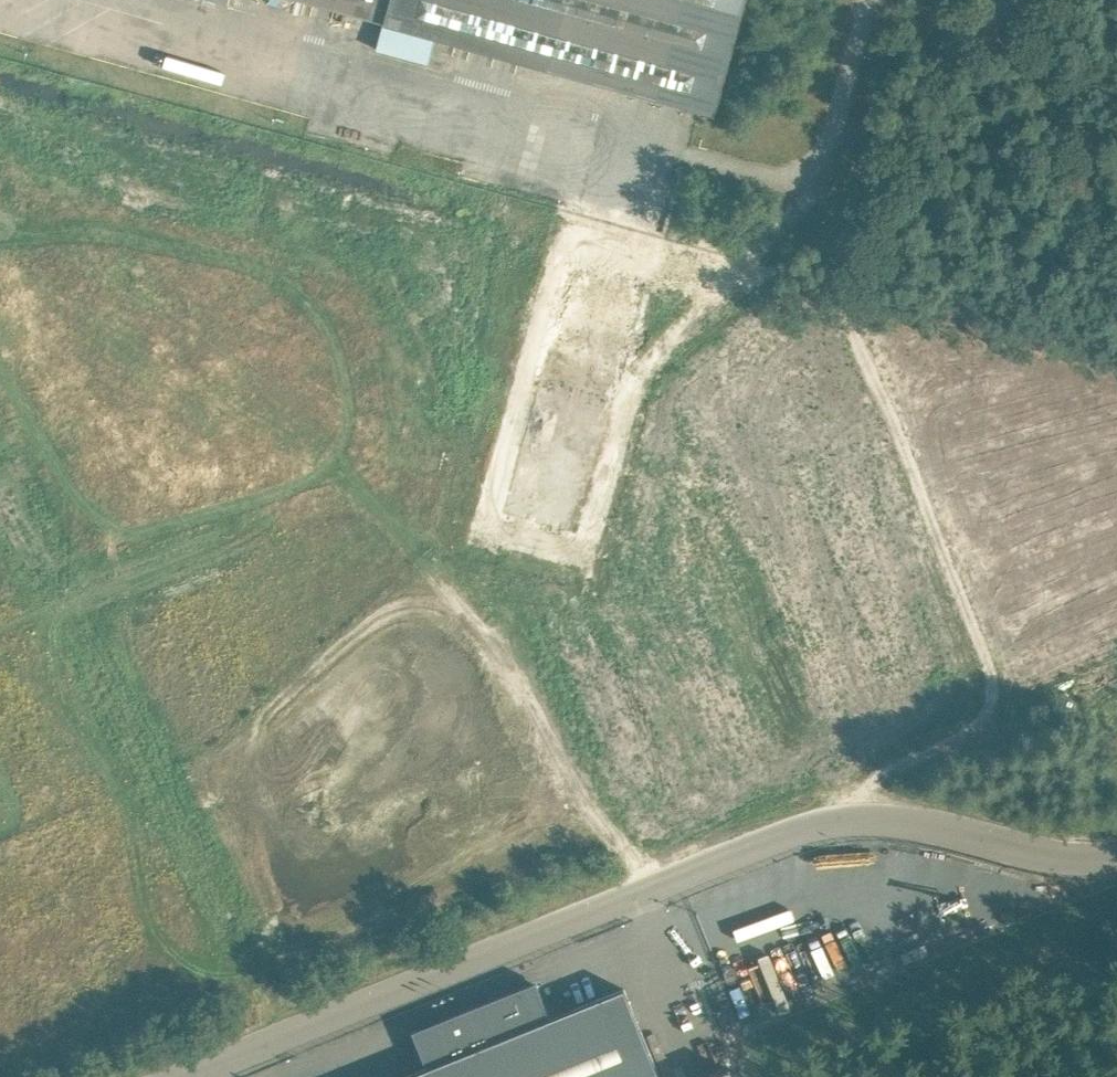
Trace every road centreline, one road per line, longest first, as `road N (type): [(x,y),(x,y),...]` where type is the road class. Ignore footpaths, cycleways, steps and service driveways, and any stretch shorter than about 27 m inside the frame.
road 1 (unclassified): [(180,1076),(850,819),(917,819),(1087,861),(1116,860)]

